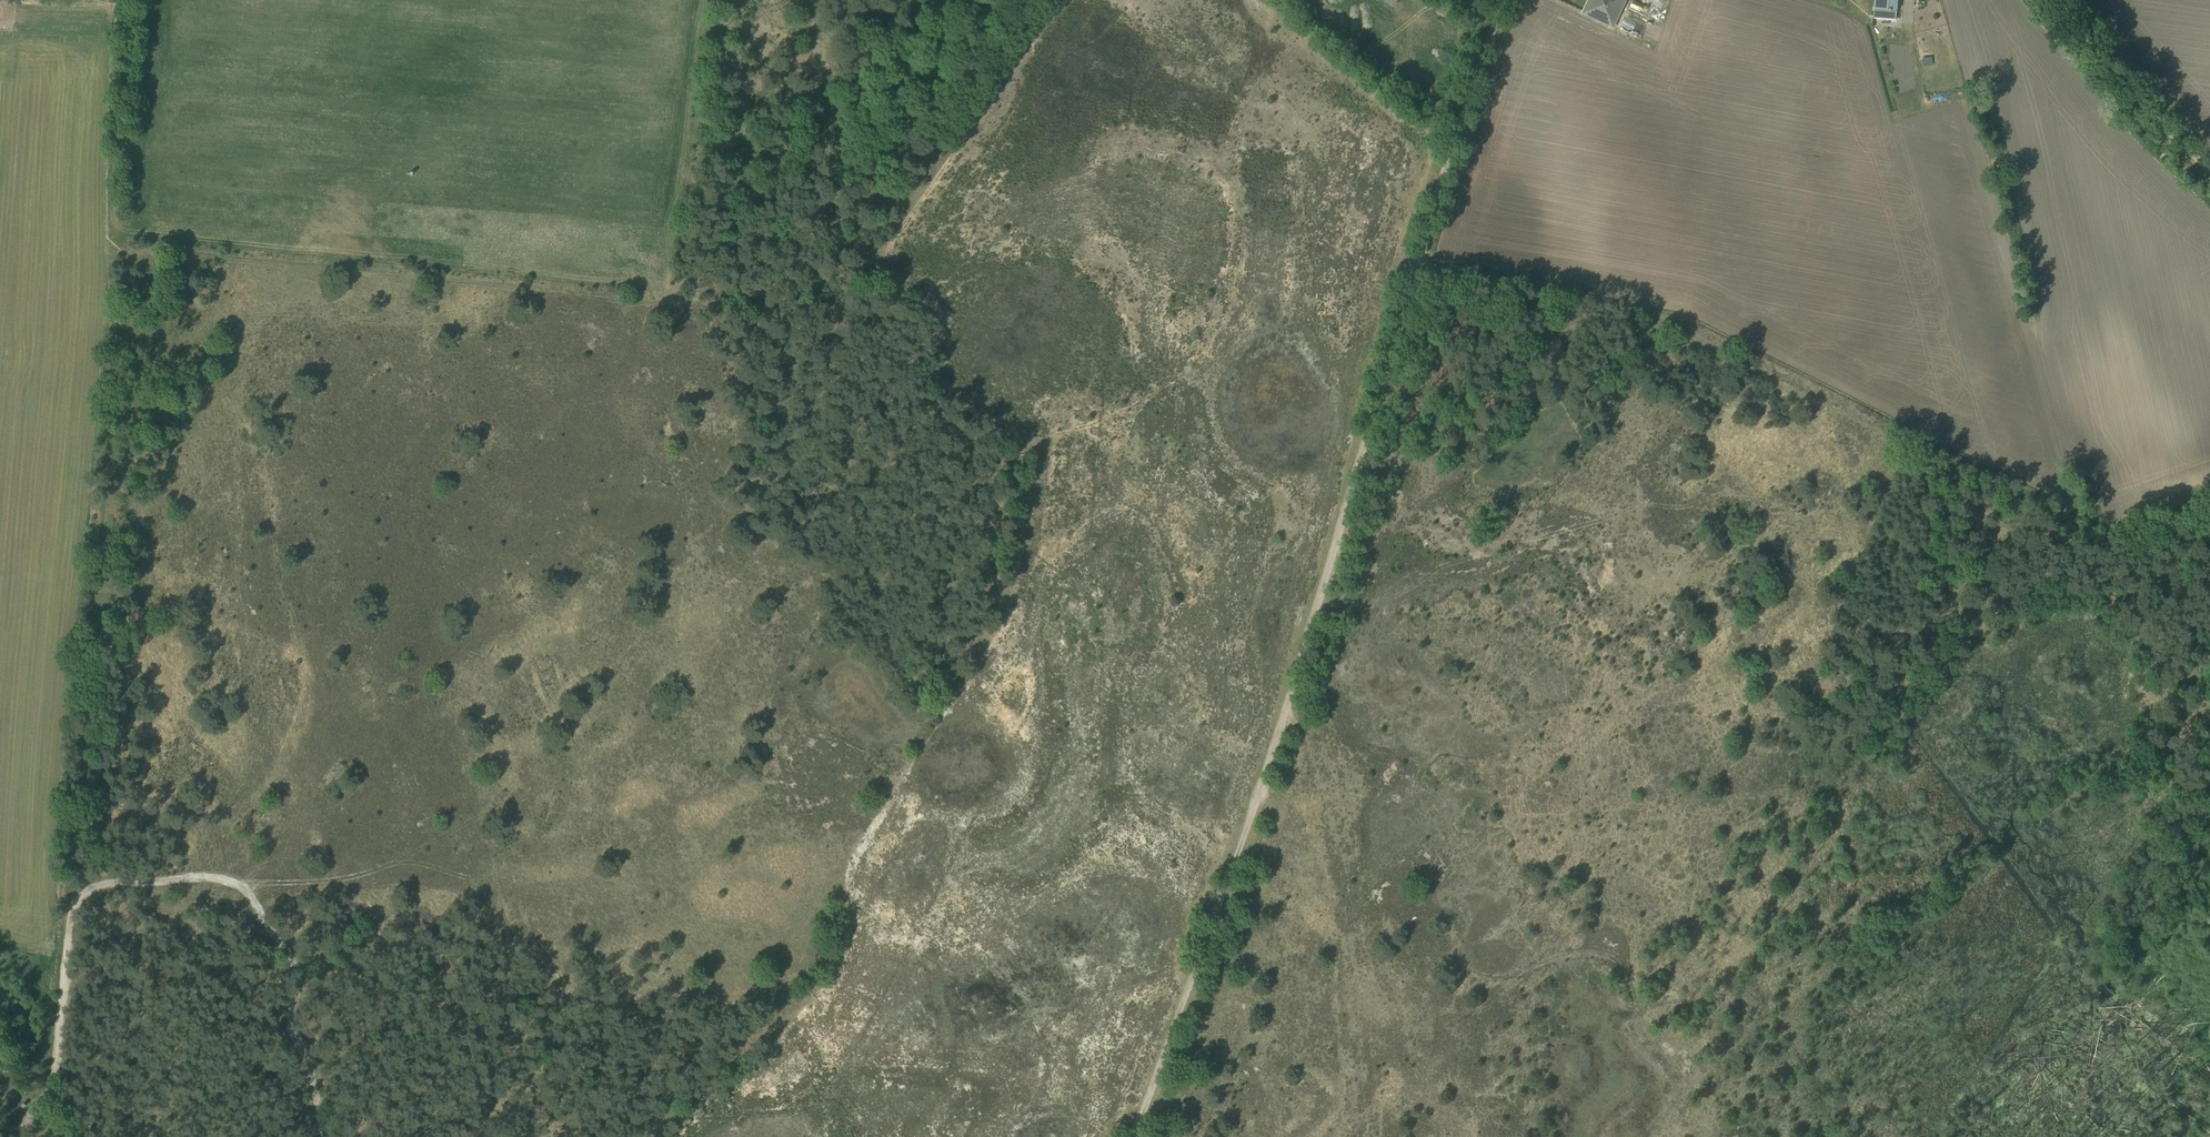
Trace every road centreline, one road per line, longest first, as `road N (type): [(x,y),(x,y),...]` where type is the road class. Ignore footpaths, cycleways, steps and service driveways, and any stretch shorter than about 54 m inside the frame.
road 1 (track): [(1133,1136),(1255,807),(1464,108),(1506,0)]
road 2 (track): [(25,1136),(33,1101),(56,1081),(72,909),(100,880),(180,874),(222,882),(271,928),(295,978),(298,1056),(327,1136)]
road 3 (track): [(2209,173),(2134,102),(2053,0)]

